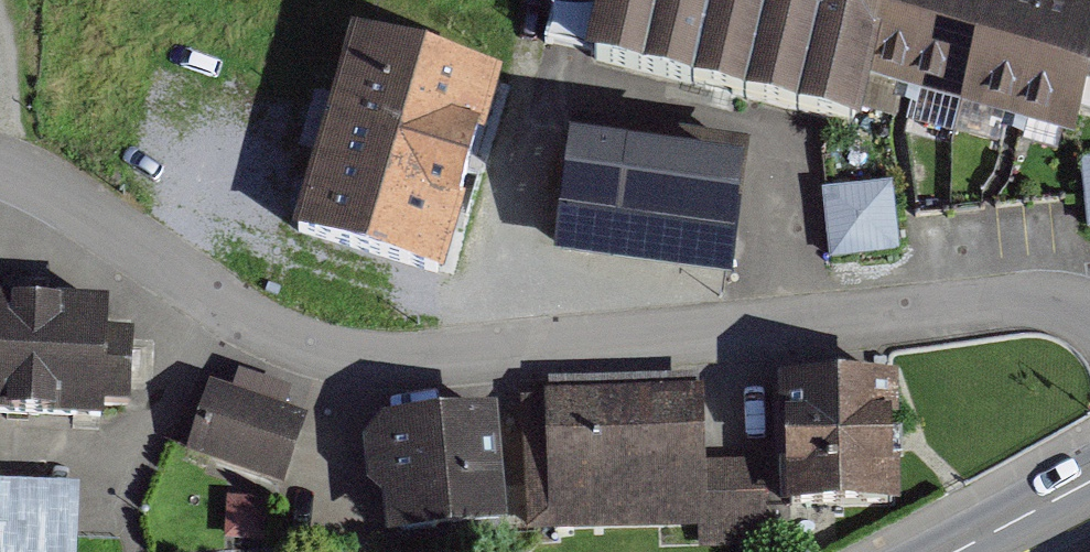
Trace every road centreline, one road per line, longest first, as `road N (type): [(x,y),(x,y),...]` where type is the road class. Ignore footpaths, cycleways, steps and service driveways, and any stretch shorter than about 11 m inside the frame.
road 1 (residential): [(0,164),(216,297),(310,343),(373,358),(1029,305),(1067,307),(1089,319)]
road 2 (tertiary): [(957,551),(1089,483)]

